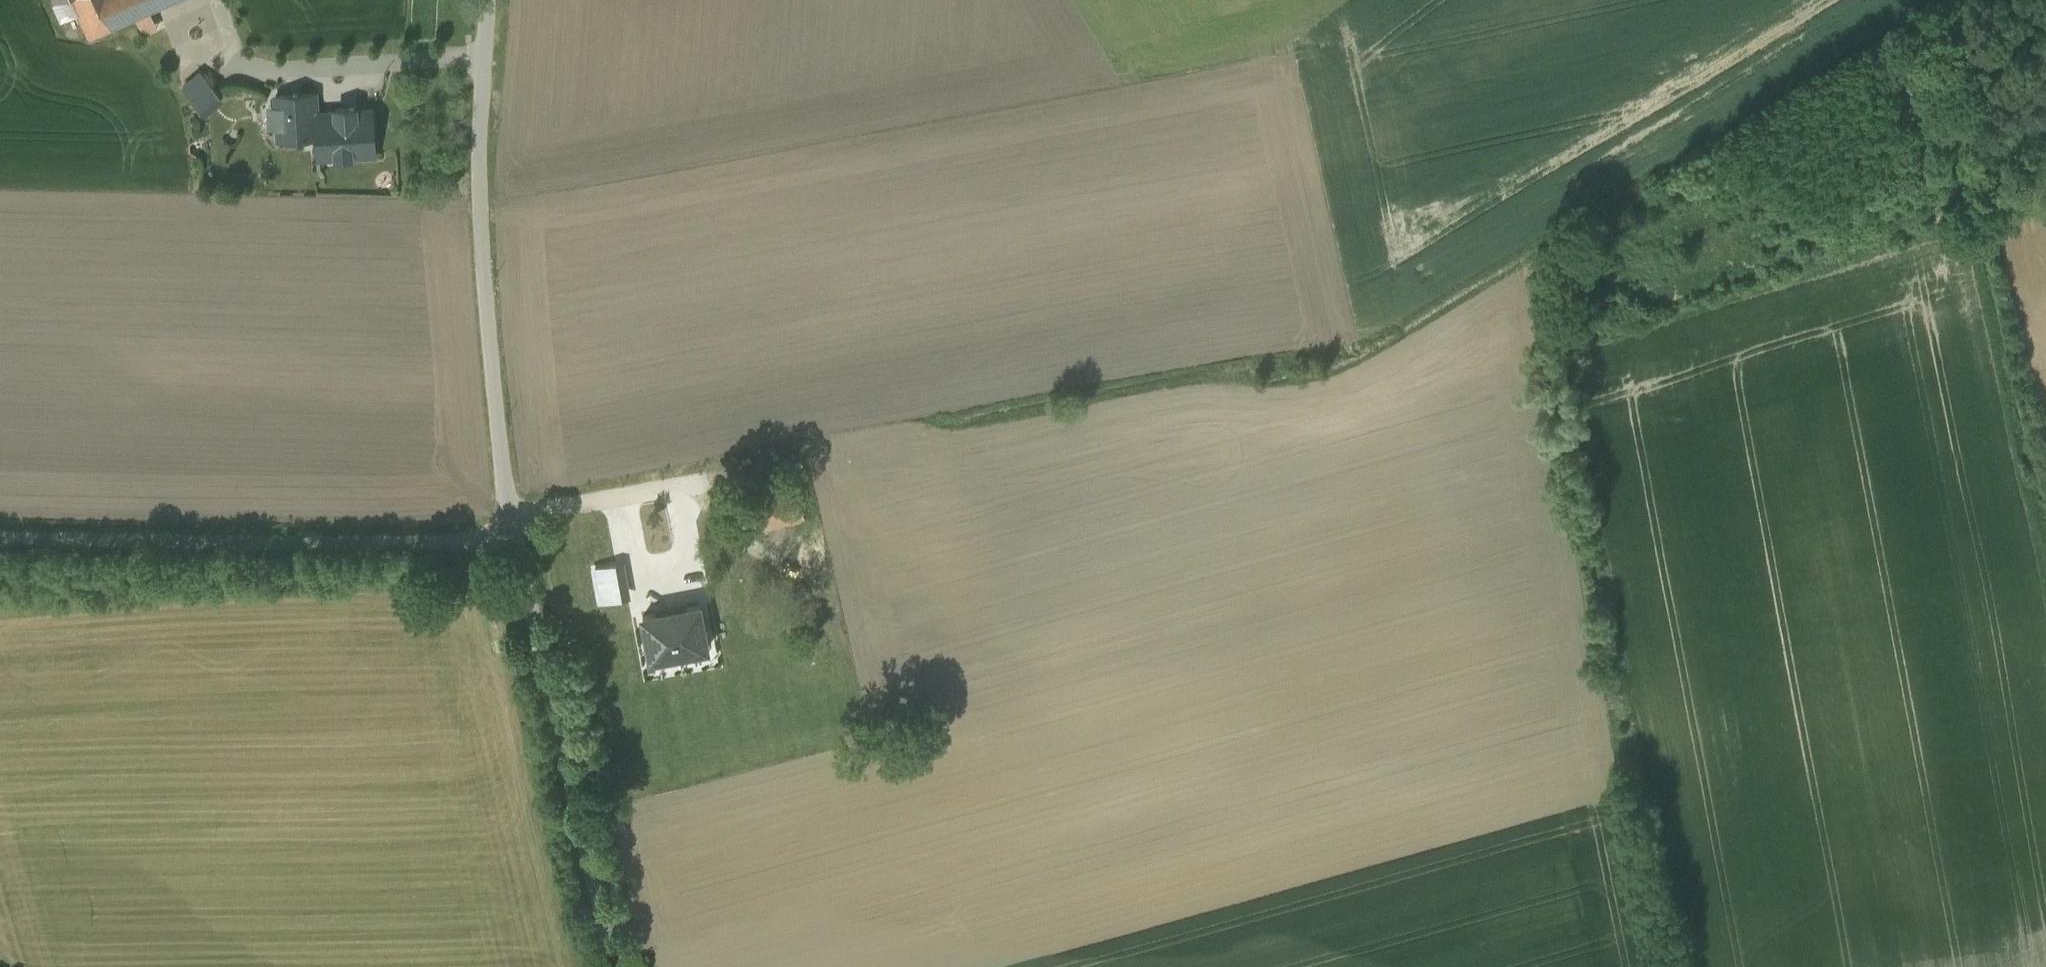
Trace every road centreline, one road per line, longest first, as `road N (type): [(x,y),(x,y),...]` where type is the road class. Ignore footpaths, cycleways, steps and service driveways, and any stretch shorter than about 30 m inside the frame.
road 1 (unclassified): [(511,528),(481,248),(479,165),(493,0)]
road 2 (unclassified): [(0,536),(376,538),(511,528)]
road 3 (unclassified): [(511,528),(619,966)]

